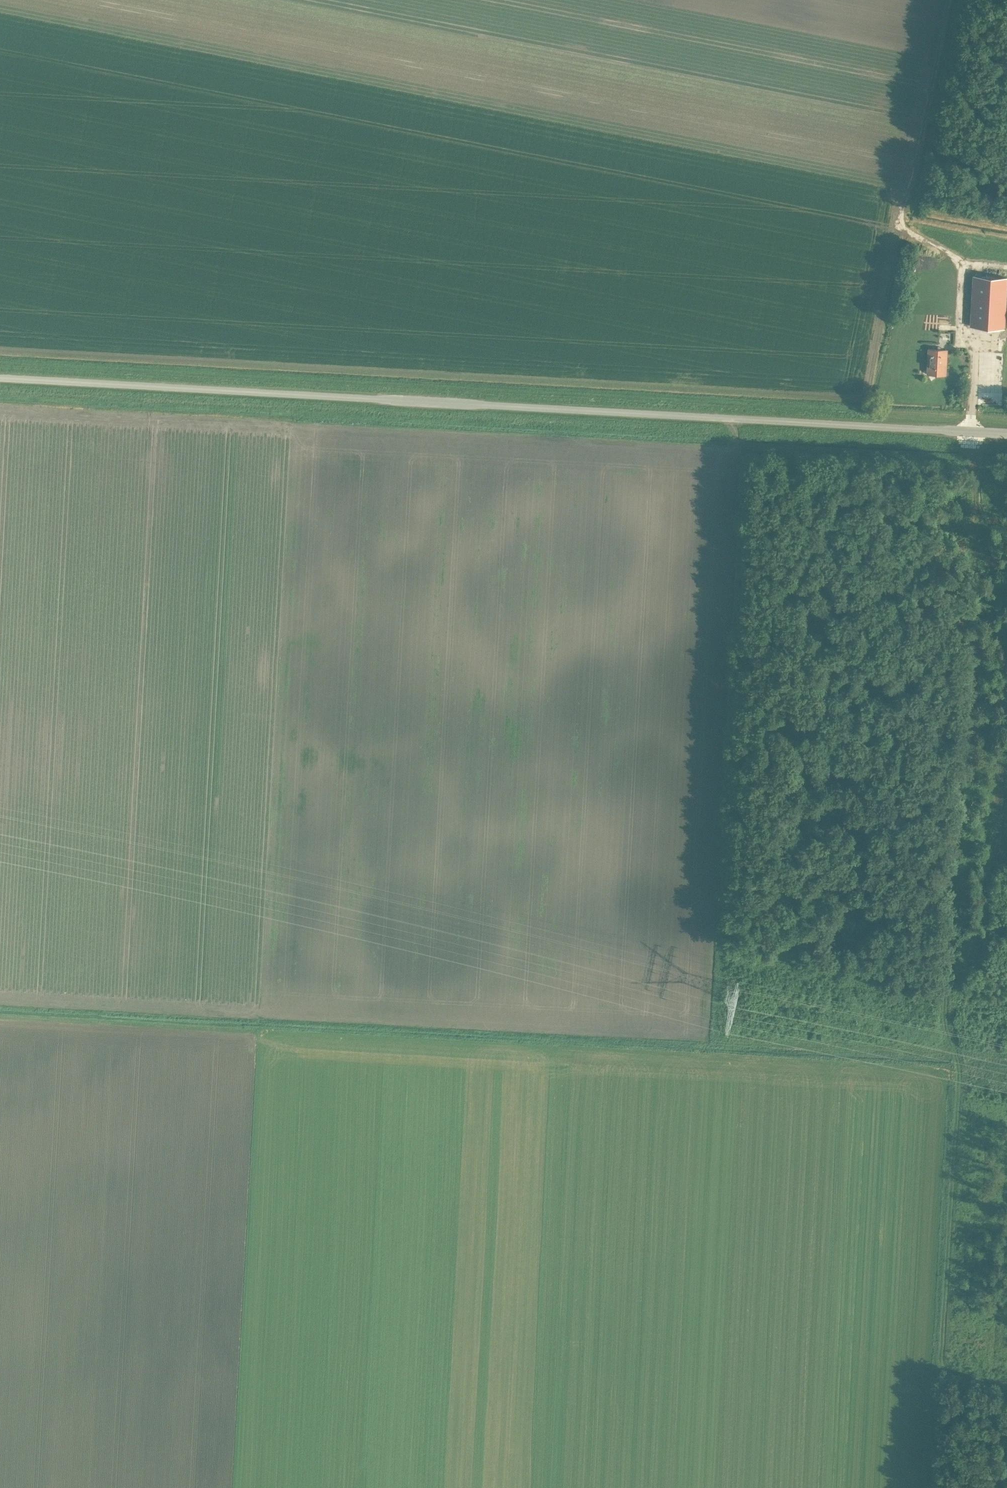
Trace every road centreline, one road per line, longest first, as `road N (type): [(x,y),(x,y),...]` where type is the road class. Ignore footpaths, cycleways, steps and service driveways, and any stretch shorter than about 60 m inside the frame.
road 1 (unclassified): [(0,379),(1006,429)]

